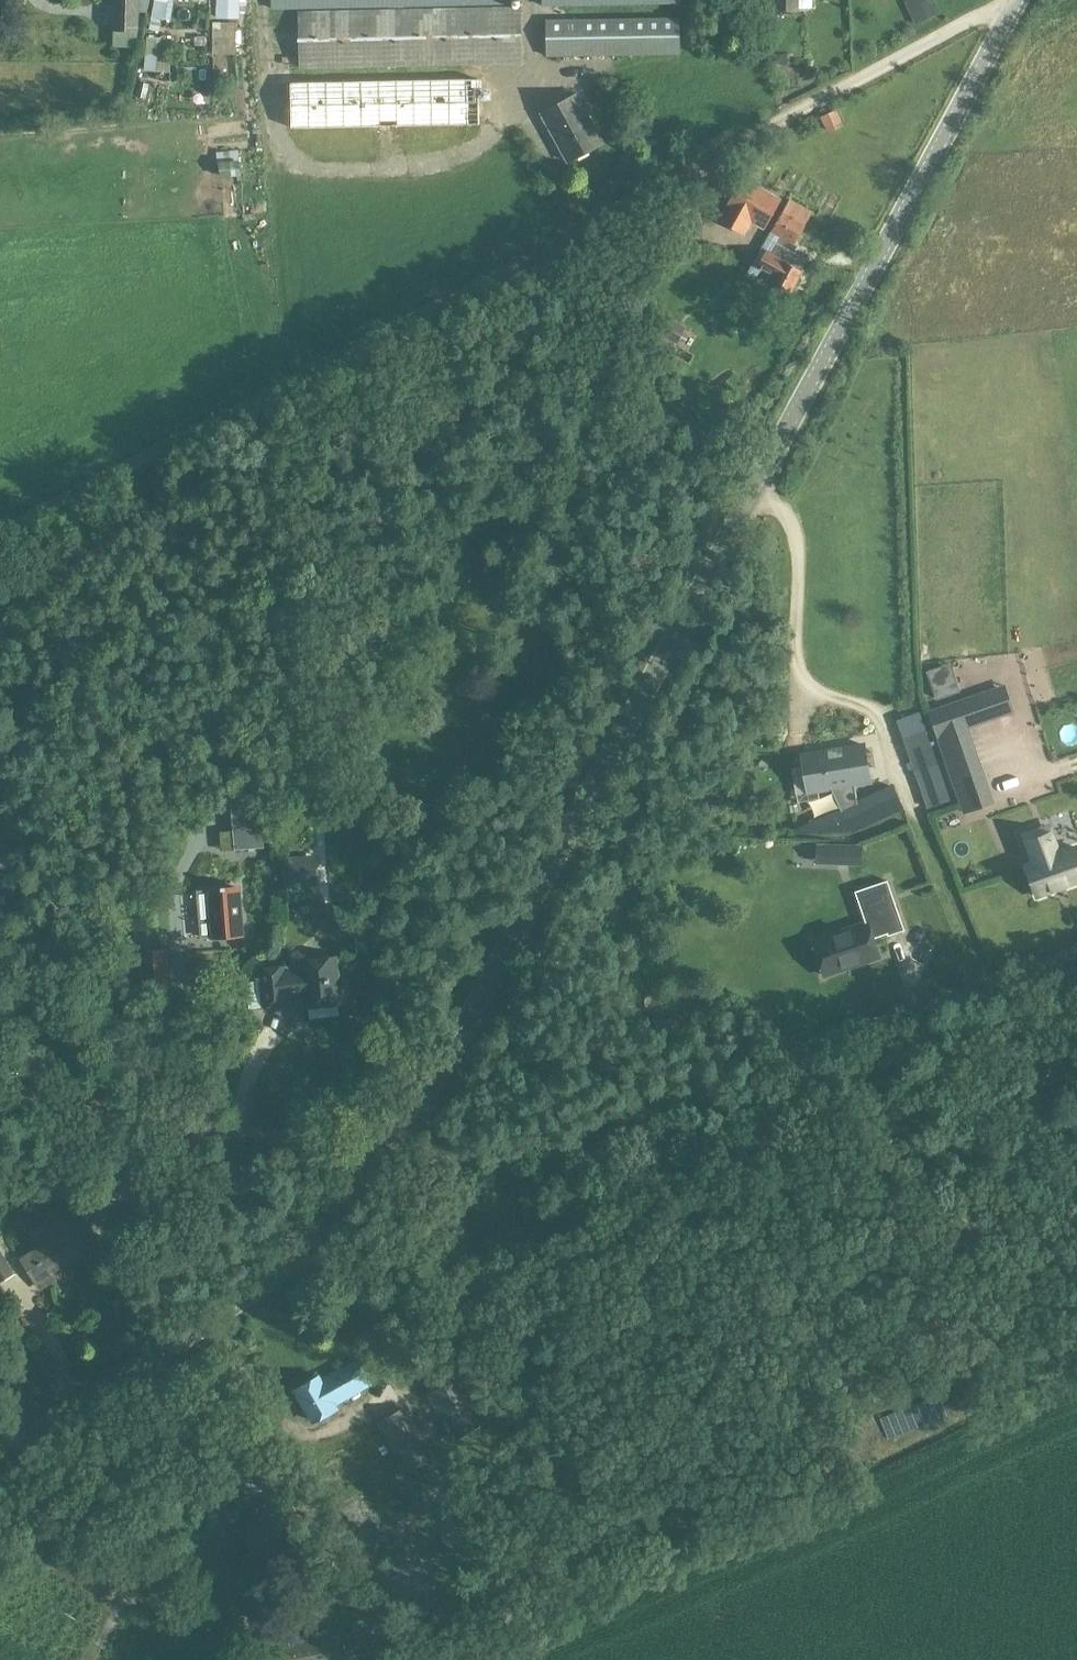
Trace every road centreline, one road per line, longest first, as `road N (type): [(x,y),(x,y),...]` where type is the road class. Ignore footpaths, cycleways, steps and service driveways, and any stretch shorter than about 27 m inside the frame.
road 1 (tertiary): [(383,1162),(1018,0)]
road 2 (unclassified): [(0,534),(1012,0)]
road 3 (track): [(403,1135),(474,1153),(529,1154),(584,1140),(613,1170),(1076,1236)]
road 4 (track): [(1076,949),(584,1140)]
road 5 (tertiary): [(0,1457),(292,1267),(383,1162)]
road 6 (unclassified): [(0,1102),(343,1144),(383,1162)]

